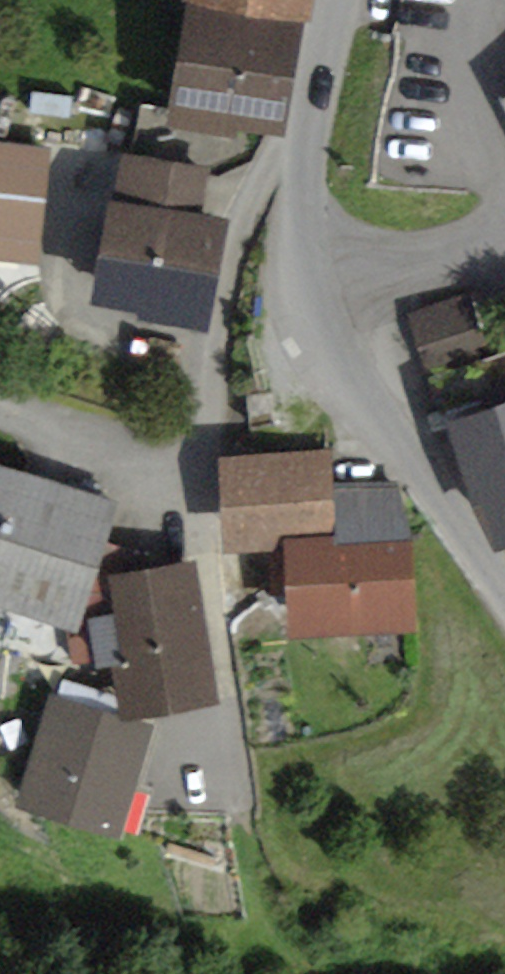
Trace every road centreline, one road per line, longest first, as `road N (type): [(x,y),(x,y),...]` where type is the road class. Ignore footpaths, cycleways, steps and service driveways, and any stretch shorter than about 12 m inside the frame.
road 1 (tertiary): [(336,0),(307,183),(324,316),(380,421),(504,591)]
road 2 (track): [(246,824),(274,907),(309,973)]

